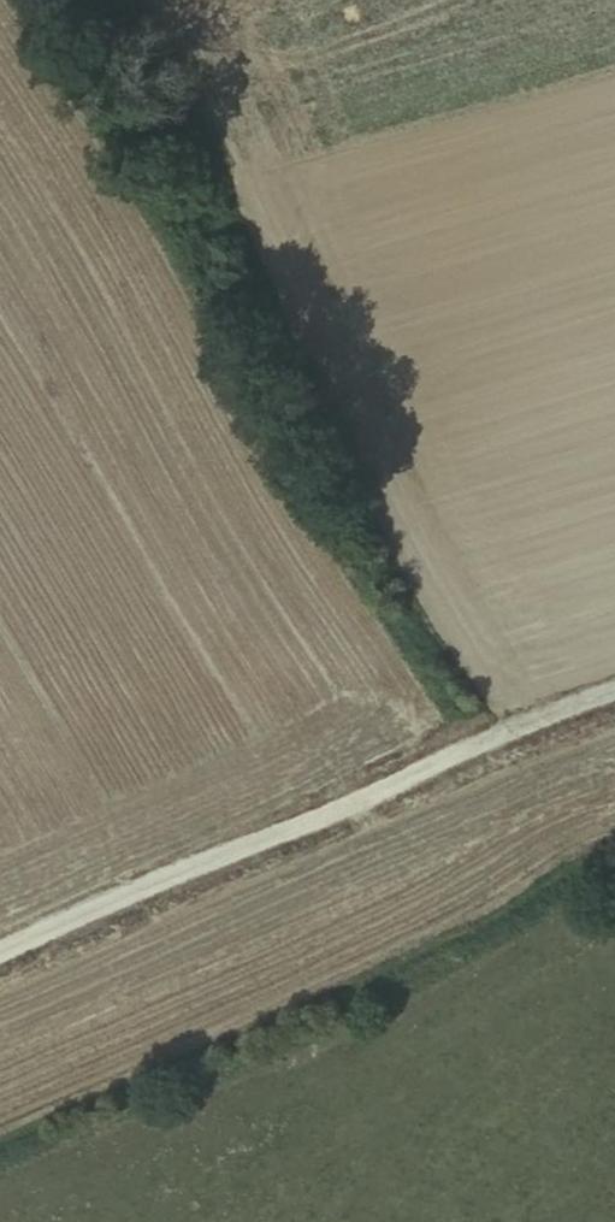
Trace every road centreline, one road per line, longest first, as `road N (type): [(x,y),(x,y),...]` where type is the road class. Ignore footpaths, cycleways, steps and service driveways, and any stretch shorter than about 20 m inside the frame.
road 1 (track): [(614,695),(514,725),(0,952)]

